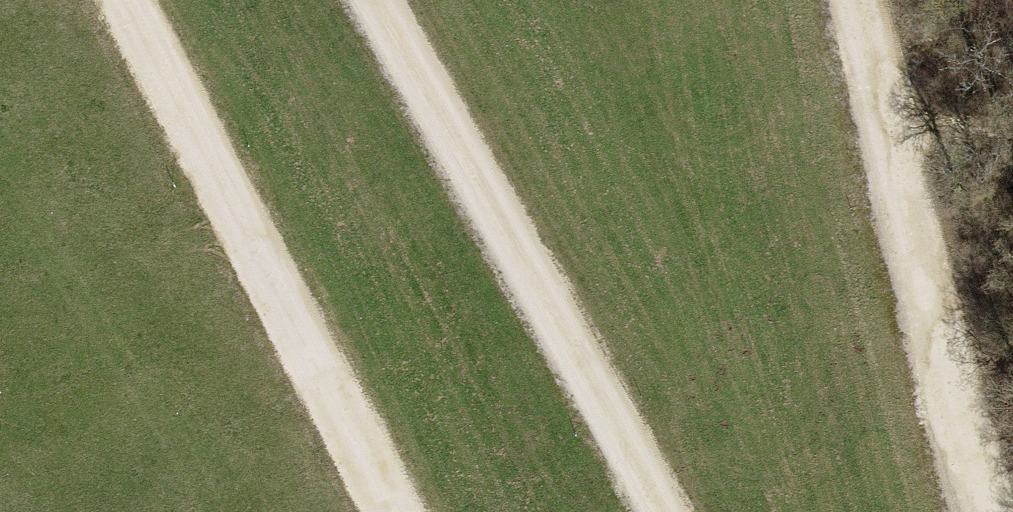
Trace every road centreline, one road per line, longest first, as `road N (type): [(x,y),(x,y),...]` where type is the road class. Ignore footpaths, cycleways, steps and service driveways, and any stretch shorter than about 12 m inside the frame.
road 1 (track): [(374,0),(665,511)]
road 2 (track): [(392,511),(128,0)]
road 3 (track): [(861,0),(929,301),(991,511)]

